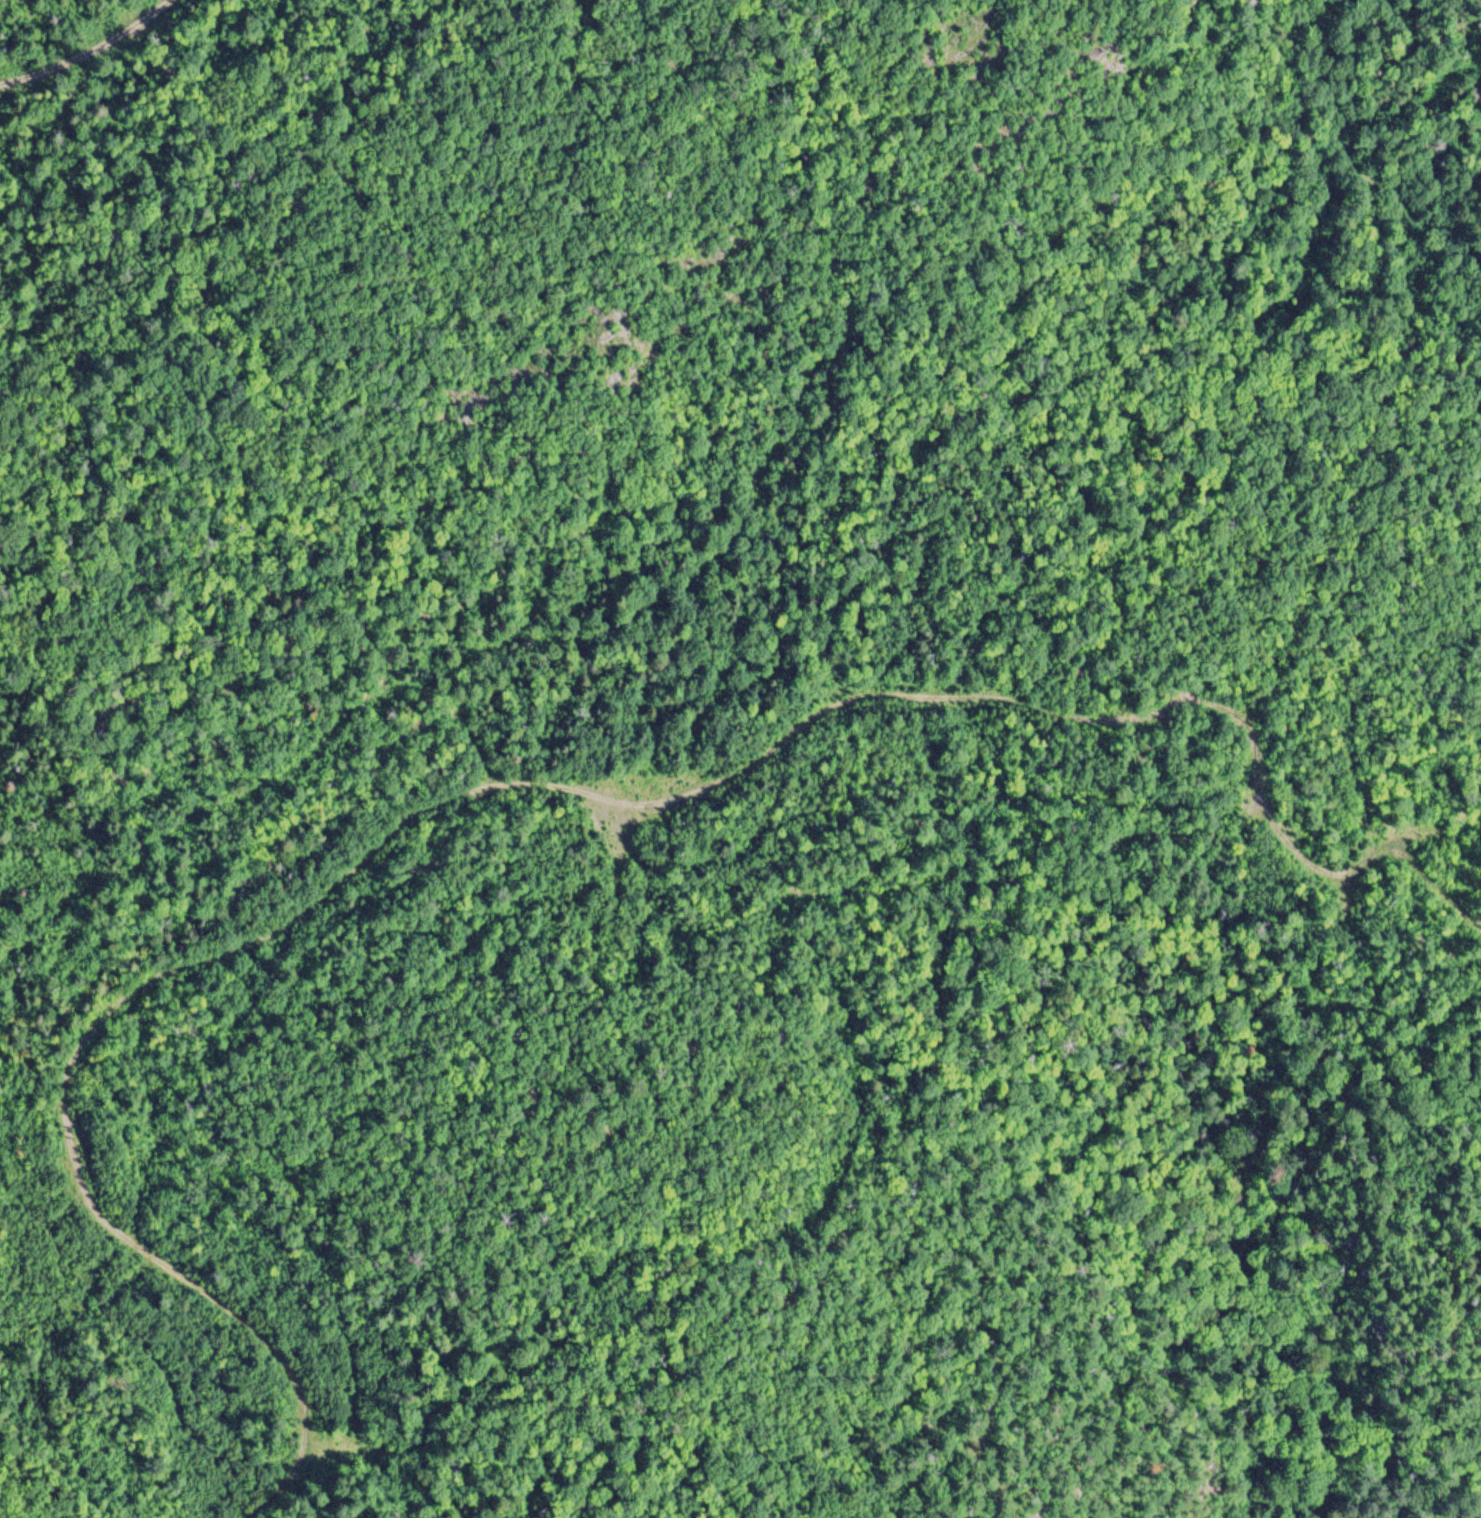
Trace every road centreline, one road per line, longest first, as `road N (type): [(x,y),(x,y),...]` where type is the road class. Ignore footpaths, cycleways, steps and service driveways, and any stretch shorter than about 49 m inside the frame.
road 1 (track): [(174,0),(79,56),(0,79)]

